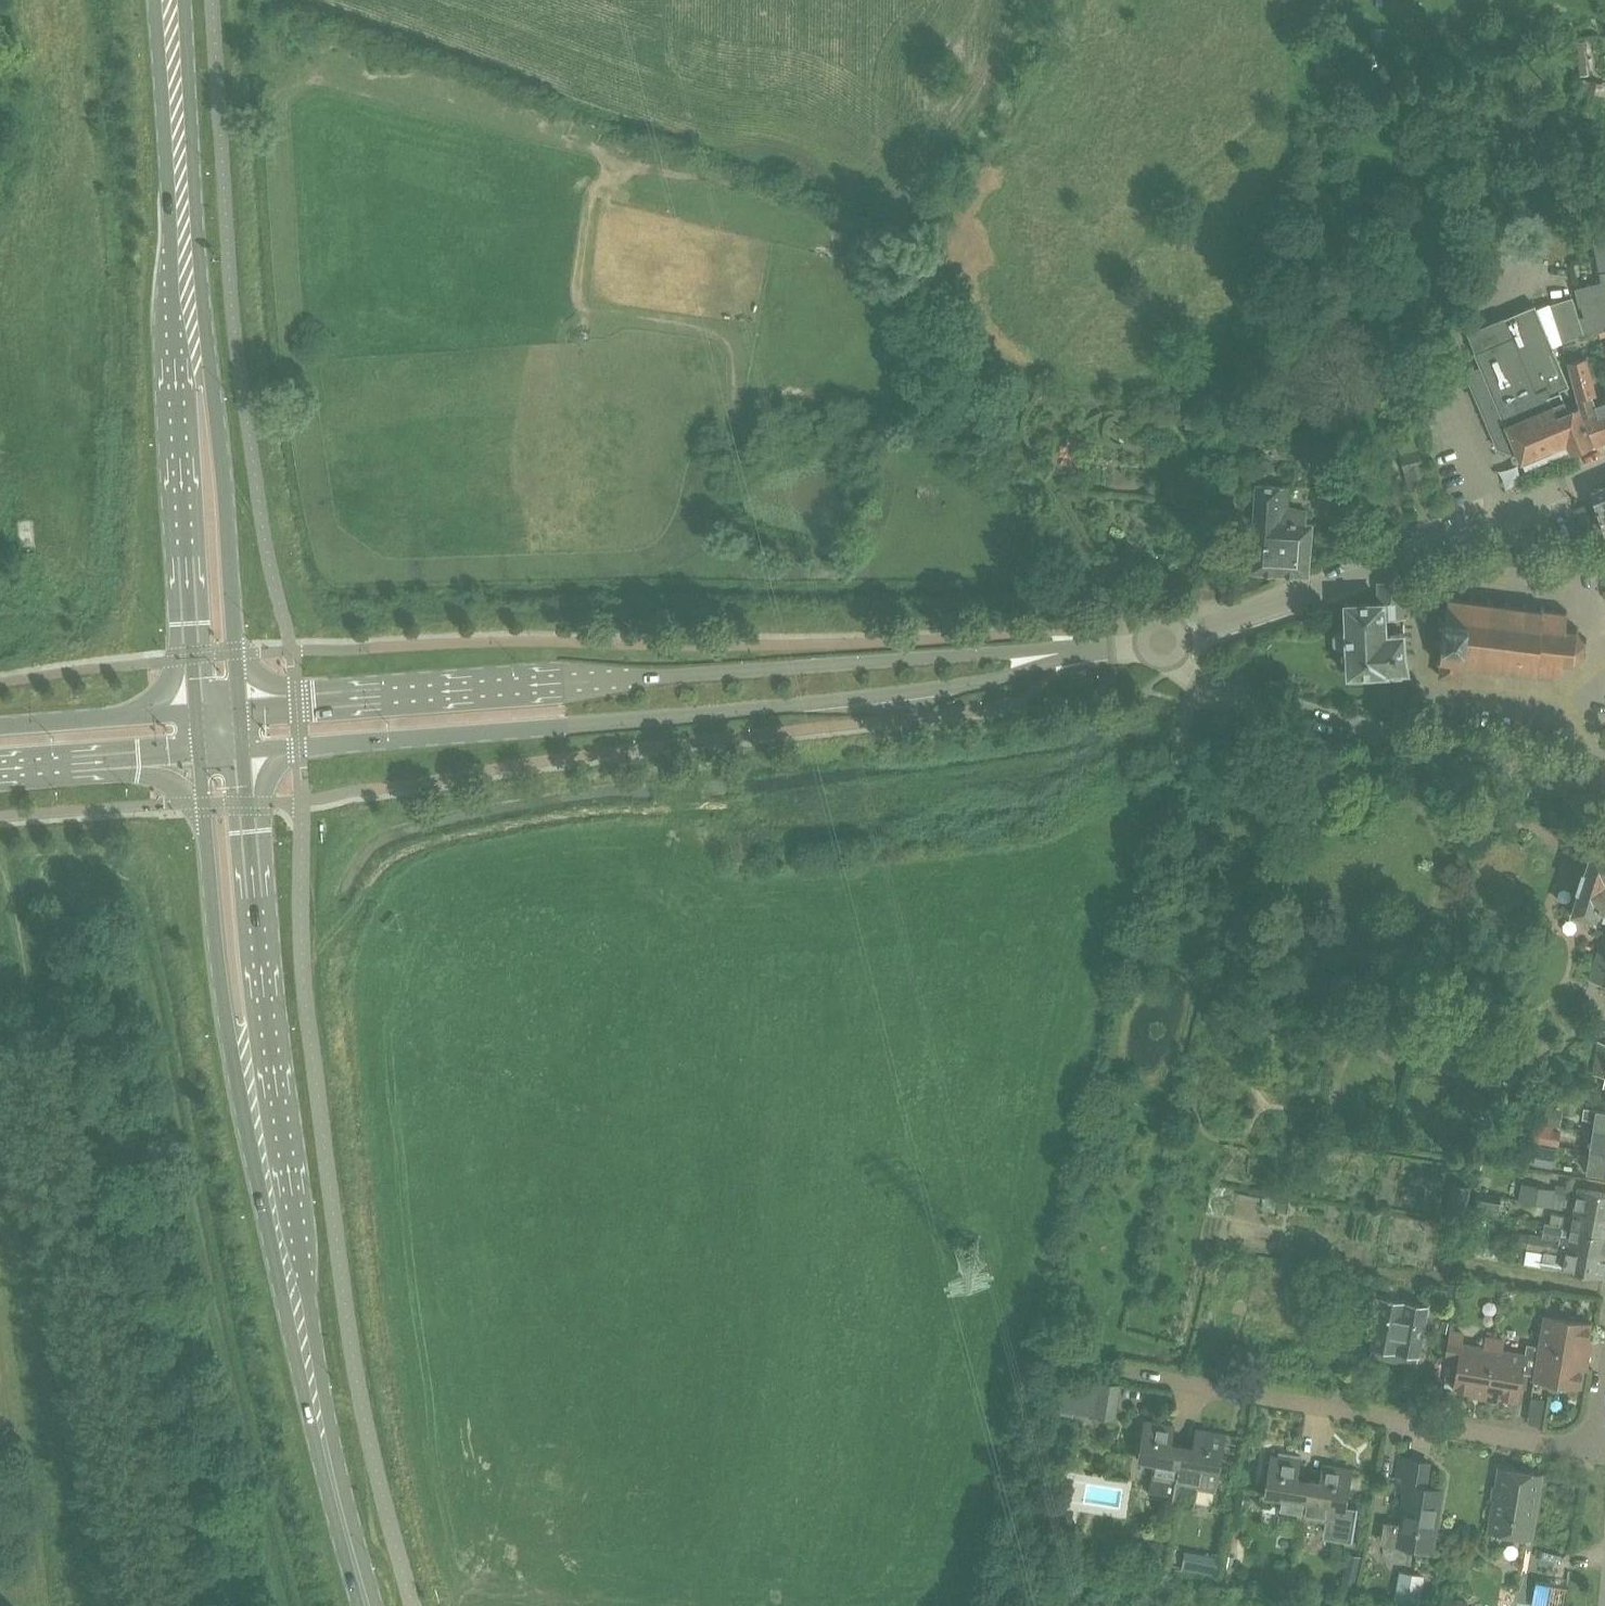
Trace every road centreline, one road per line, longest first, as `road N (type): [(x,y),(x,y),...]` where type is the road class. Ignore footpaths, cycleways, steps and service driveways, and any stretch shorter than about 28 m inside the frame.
road 1 (unclassified): [(243,751),(954,684),(1084,650)]
road 2 (unclassified): [(1084,650),(241,709)]
road 3 (primary): [(346,1530),(266,997),(243,751)]
road 4 (primary): [(204,802),(237,1086),(309,1423),(346,1530)]
road 5 (primary): [(154,0),(197,712)]
road 6 (primary): [(241,709),(184,0)]
road 7 (residential): [(1591,1454),(1042,1361)]
road 8 (unclassified): [(1161,642),(1375,565),(1604,464)]
road 9 (residential): [(1604,778),(1230,696),(1194,680),(1161,642)]
road 10 (unclassified): [(197,712),(0,726)]
road 11 (unclassified): [(0,767),(138,760)]

